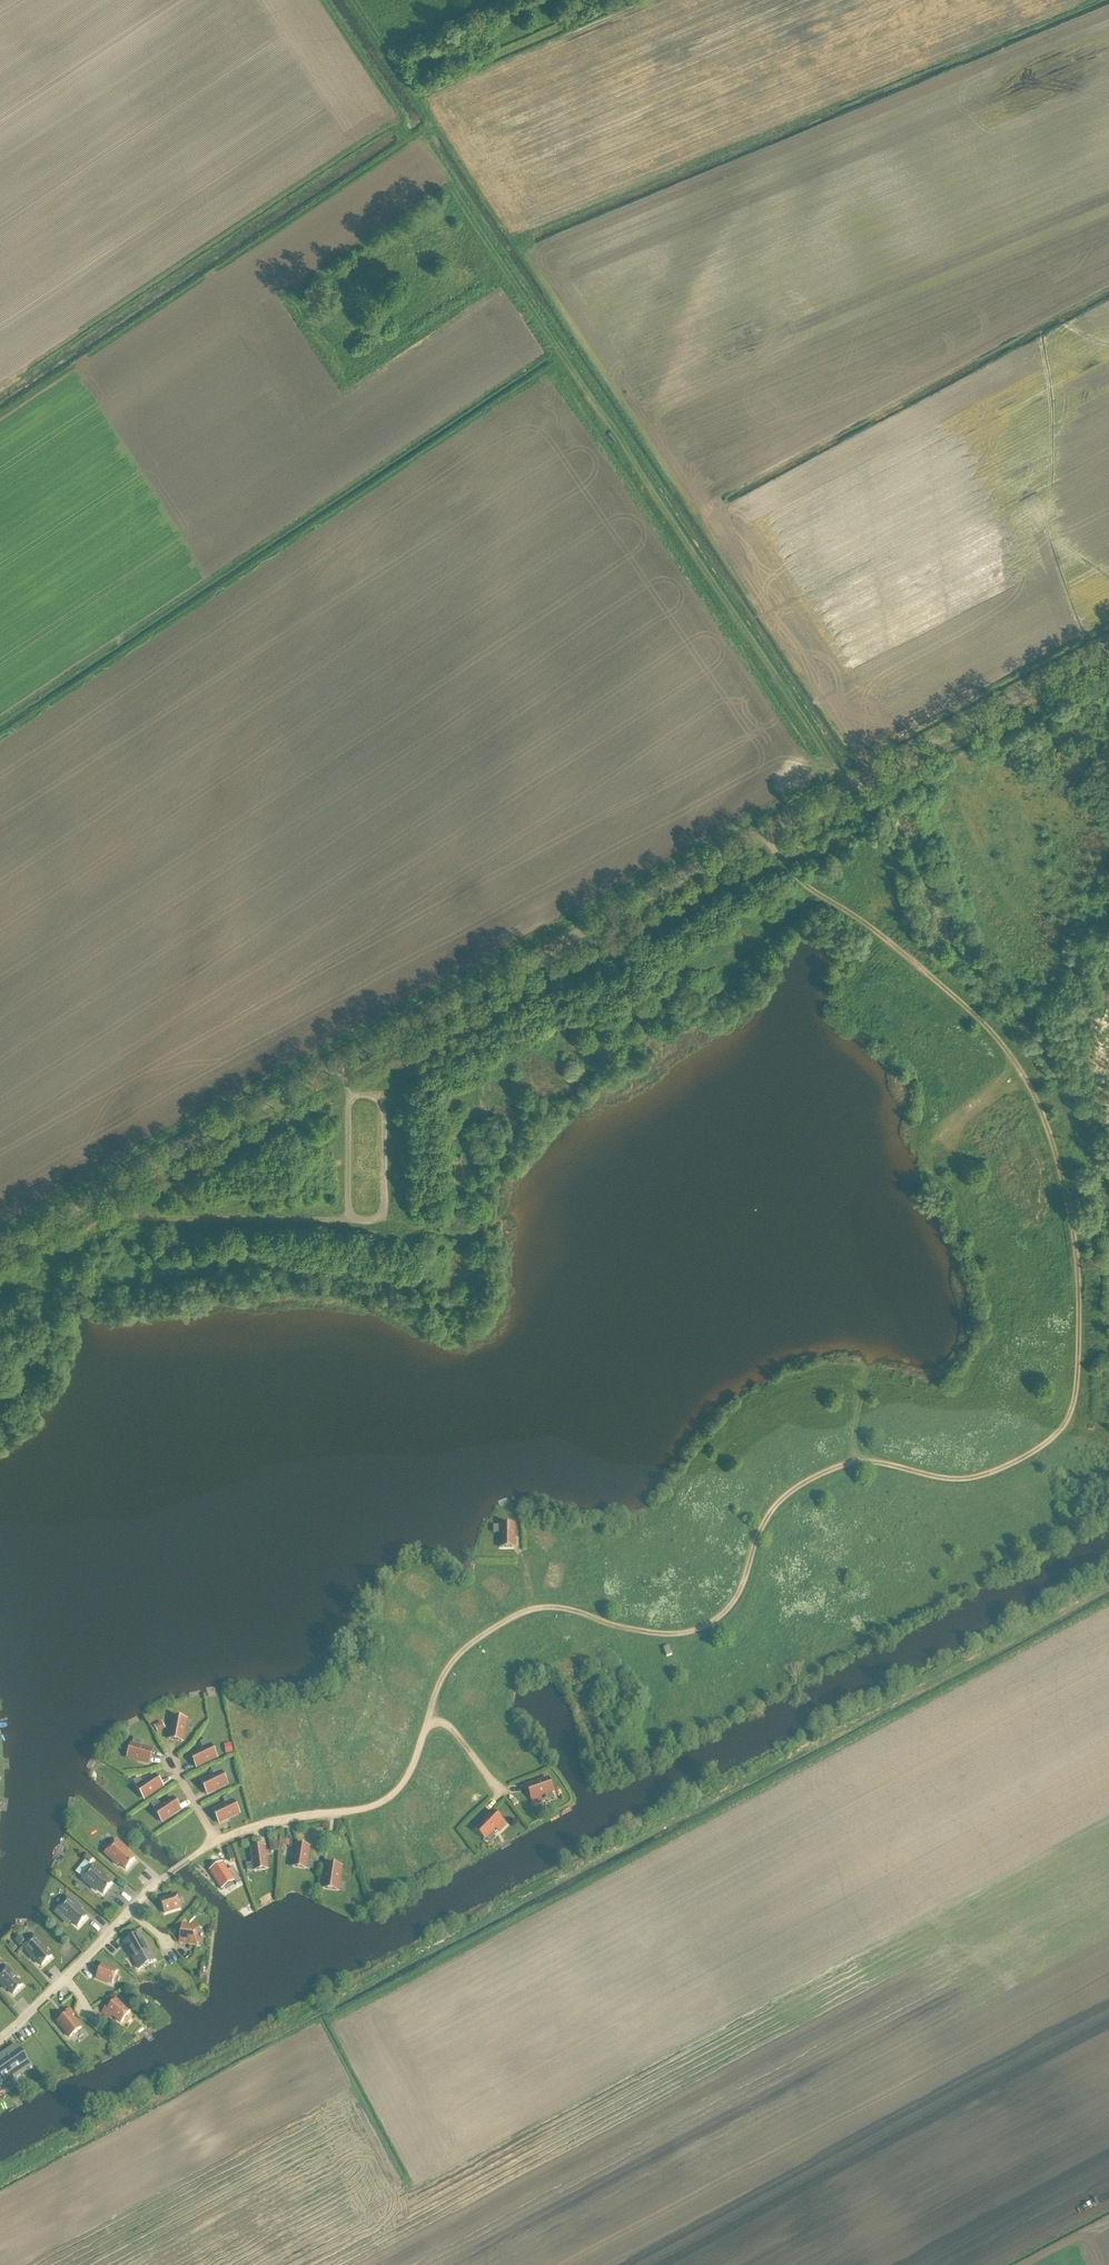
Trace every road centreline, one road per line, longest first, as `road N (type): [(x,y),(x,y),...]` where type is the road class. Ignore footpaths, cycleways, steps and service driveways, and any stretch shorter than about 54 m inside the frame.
road 1 (residential): [(430,1719),(453,1662),(517,1614),(550,1607),(647,1632),(687,1634),(733,1603),(765,1519),(803,1483),(866,1462),(951,1480),(988,1475),(1050,1440),(1072,1407),(1075,1247),(1056,1154),(1032,1089),(968,1007),(794,875)]
road 2 (unclassified): [(0,1247),(763,833)]
road 3 (unclassified): [(763,833),(1108,646)]
road 4 (residential): [(0,2040),(165,1876),(214,1842)]
road 5 (residential): [(214,1842),(388,1797),(415,1761),(430,1719)]

